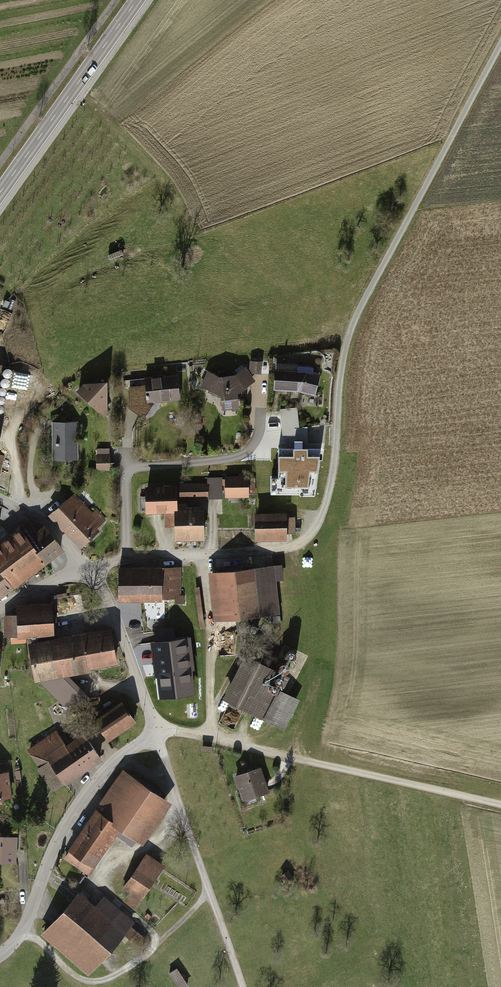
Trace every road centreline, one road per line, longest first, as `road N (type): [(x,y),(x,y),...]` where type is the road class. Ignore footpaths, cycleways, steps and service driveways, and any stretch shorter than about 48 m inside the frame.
road 1 (track): [(283,548),(306,538),(324,508),(354,320),(500,45)]
road 2 (residential): [(0,955),(23,928),(73,814),(111,765),(156,733)]
road 3 (residential): [(156,733),(243,986)]
road 4 (secondary): [(0,192),(138,0)]
road 5 (residential): [(89,568),(138,557),(283,548)]
road 6 (track): [(203,554),(213,653),(209,737)]
road 7 (residential): [(89,568),(156,733)]
road 8 (track): [(327,766),(500,804)]
road 9 (residential): [(156,733),(327,766)]

